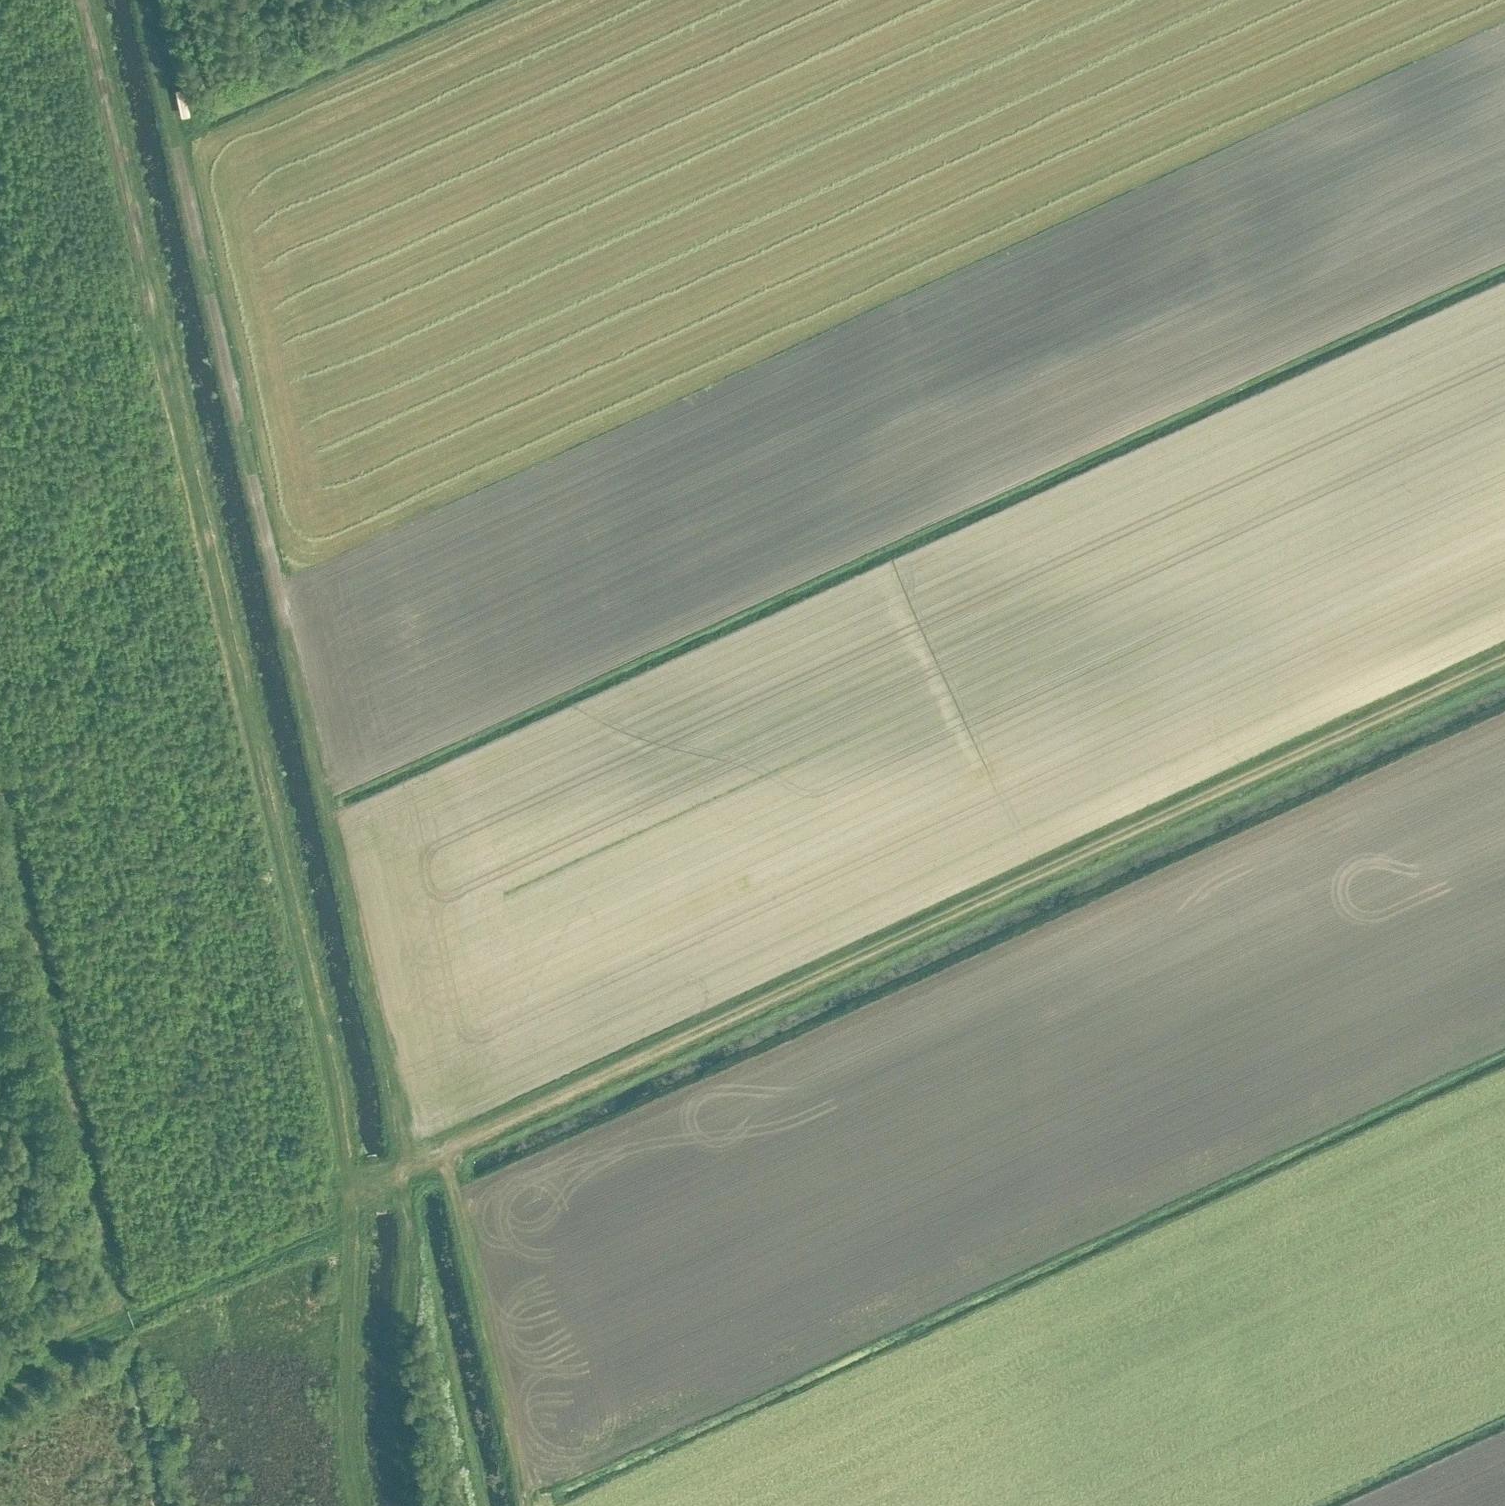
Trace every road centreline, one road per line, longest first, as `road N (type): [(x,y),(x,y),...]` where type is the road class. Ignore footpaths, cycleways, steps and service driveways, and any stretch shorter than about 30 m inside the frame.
road 1 (track): [(88,0),(332,1064),(352,1200)]
road 2 (track): [(403,1172),(1504,662)]
road 3 (track): [(139,0),(403,1172)]
road 4 (track): [(0,1372),(328,1226),(352,1200)]
road 5 (track): [(418,1505),(402,1389),(409,1257),(403,1172)]
road 6 (track): [(361,1505),(349,1417),(352,1200)]

